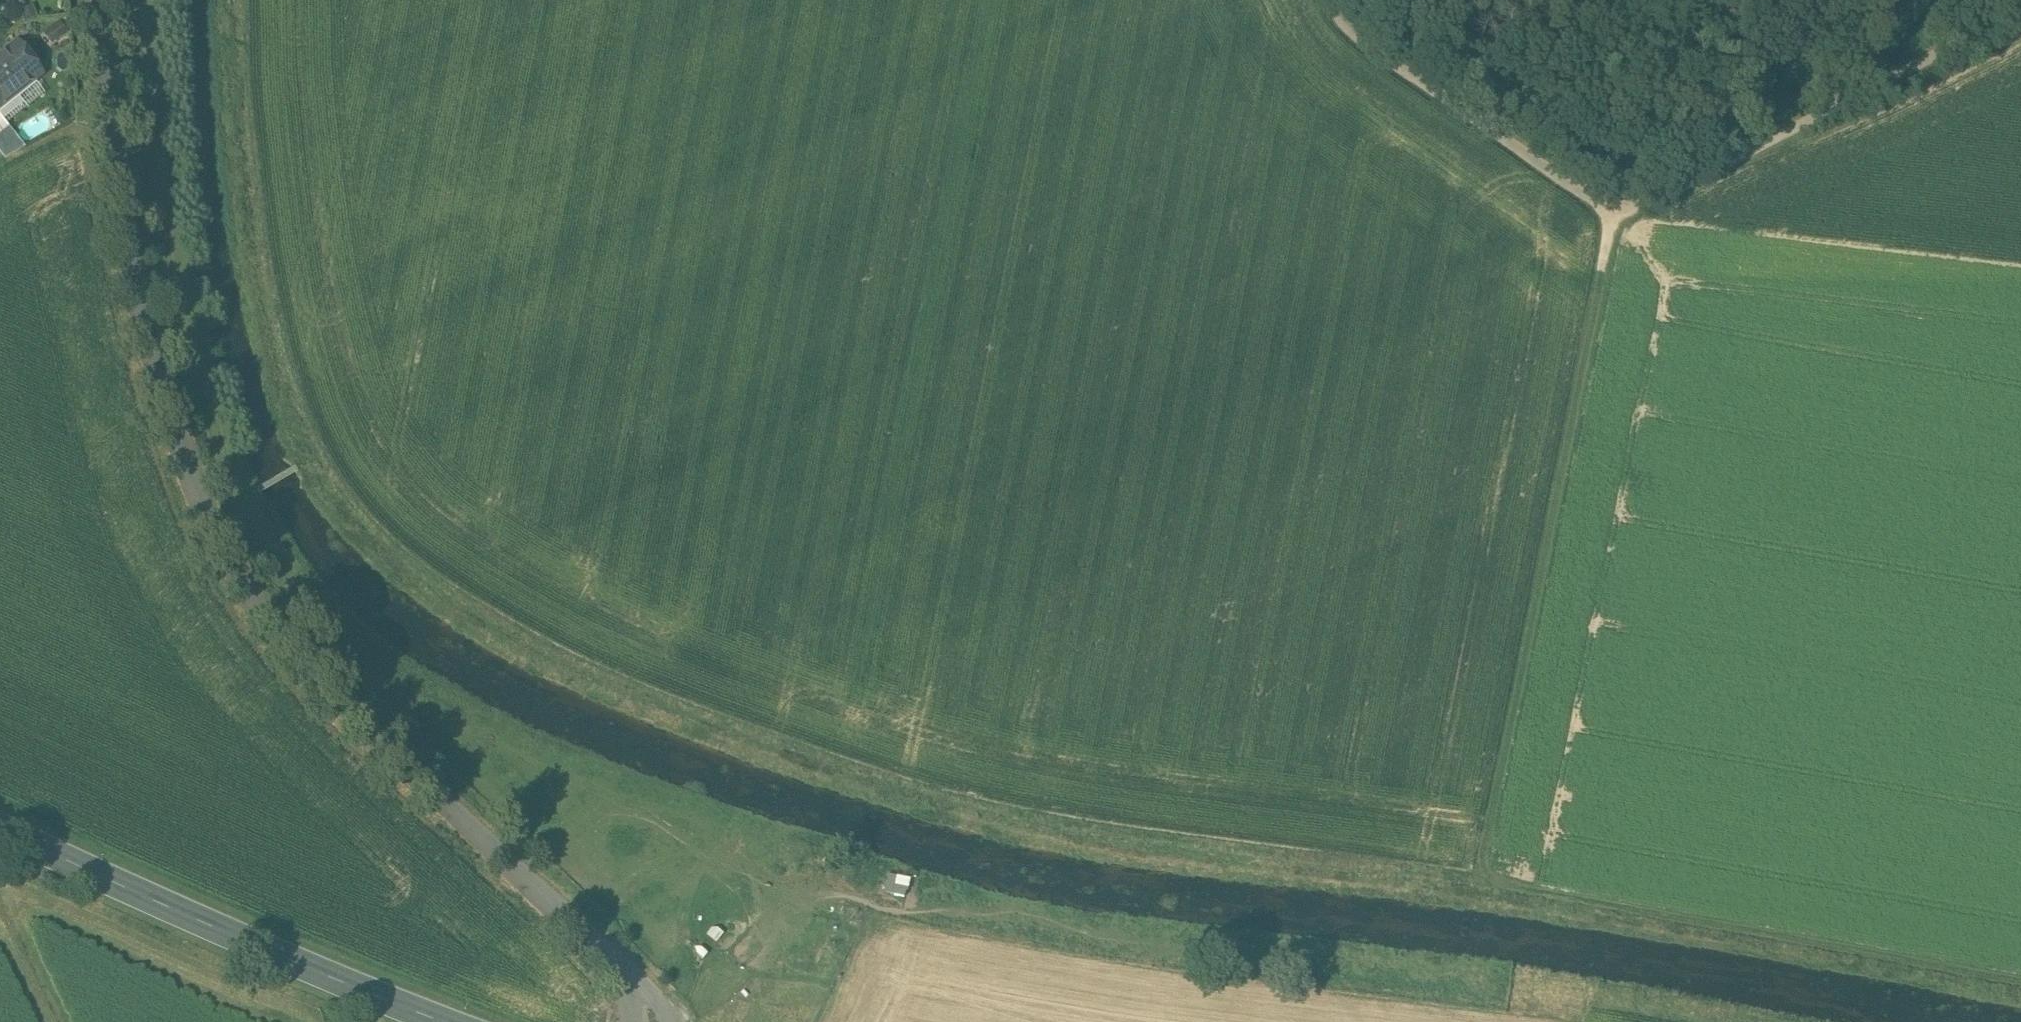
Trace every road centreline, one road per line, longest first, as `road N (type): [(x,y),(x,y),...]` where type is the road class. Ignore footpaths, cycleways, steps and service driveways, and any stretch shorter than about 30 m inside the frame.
road 1 (residential): [(646,1021),(633,986),(262,607),(211,522),(164,402),(135,281),(91,0)]
road 2 (unclassified): [(1328,0),(1367,43),(1545,169),(1614,206),(1668,193),(2020,9)]
road 3 (track): [(1614,206),(1482,843)]
road 4 (secondary): [(0,827),(446,1021)]

